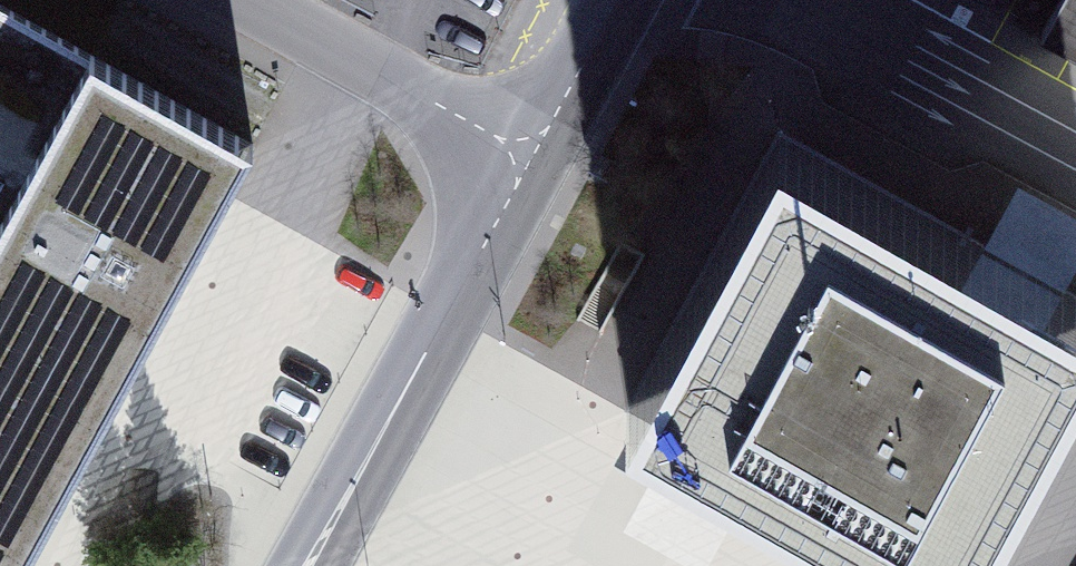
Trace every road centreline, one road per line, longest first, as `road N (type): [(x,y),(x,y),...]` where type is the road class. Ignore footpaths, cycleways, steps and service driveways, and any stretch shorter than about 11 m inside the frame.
road 1 (unclassified): [(297,565),(530,144)]
road 2 (unclassified): [(768,0),(1075,163)]
road 3 (unclassified): [(530,144),(274,0)]
road 4 (unclassified): [(530,144),(609,0)]

